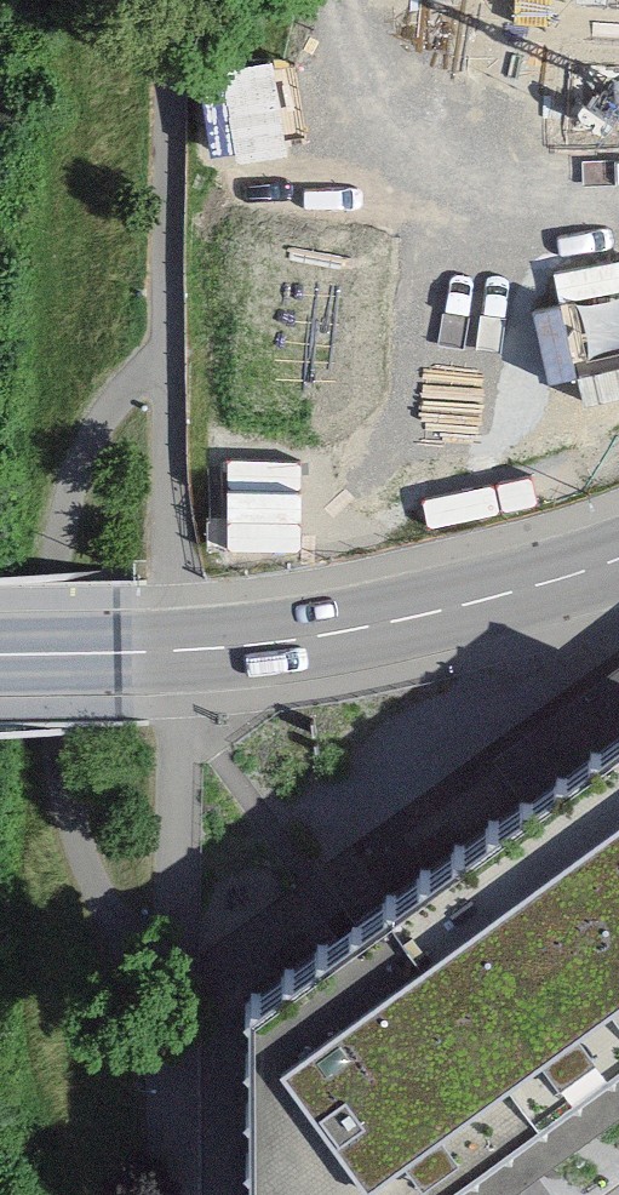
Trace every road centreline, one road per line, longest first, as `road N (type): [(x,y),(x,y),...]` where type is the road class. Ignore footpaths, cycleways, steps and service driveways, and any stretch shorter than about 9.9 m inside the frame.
road 1 (track): [(175,0),(164,355),(107,416),(84,466),(61,581),(56,665),(64,760),(102,867),(178,975)]
road 2 (primary): [(0,655),(144,653),(314,636),(470,603),(618,558)]
road 3 (track): [(178,975),(185,705),(164,355)]
road 4 (track): [(178,975),(178,1194)]

